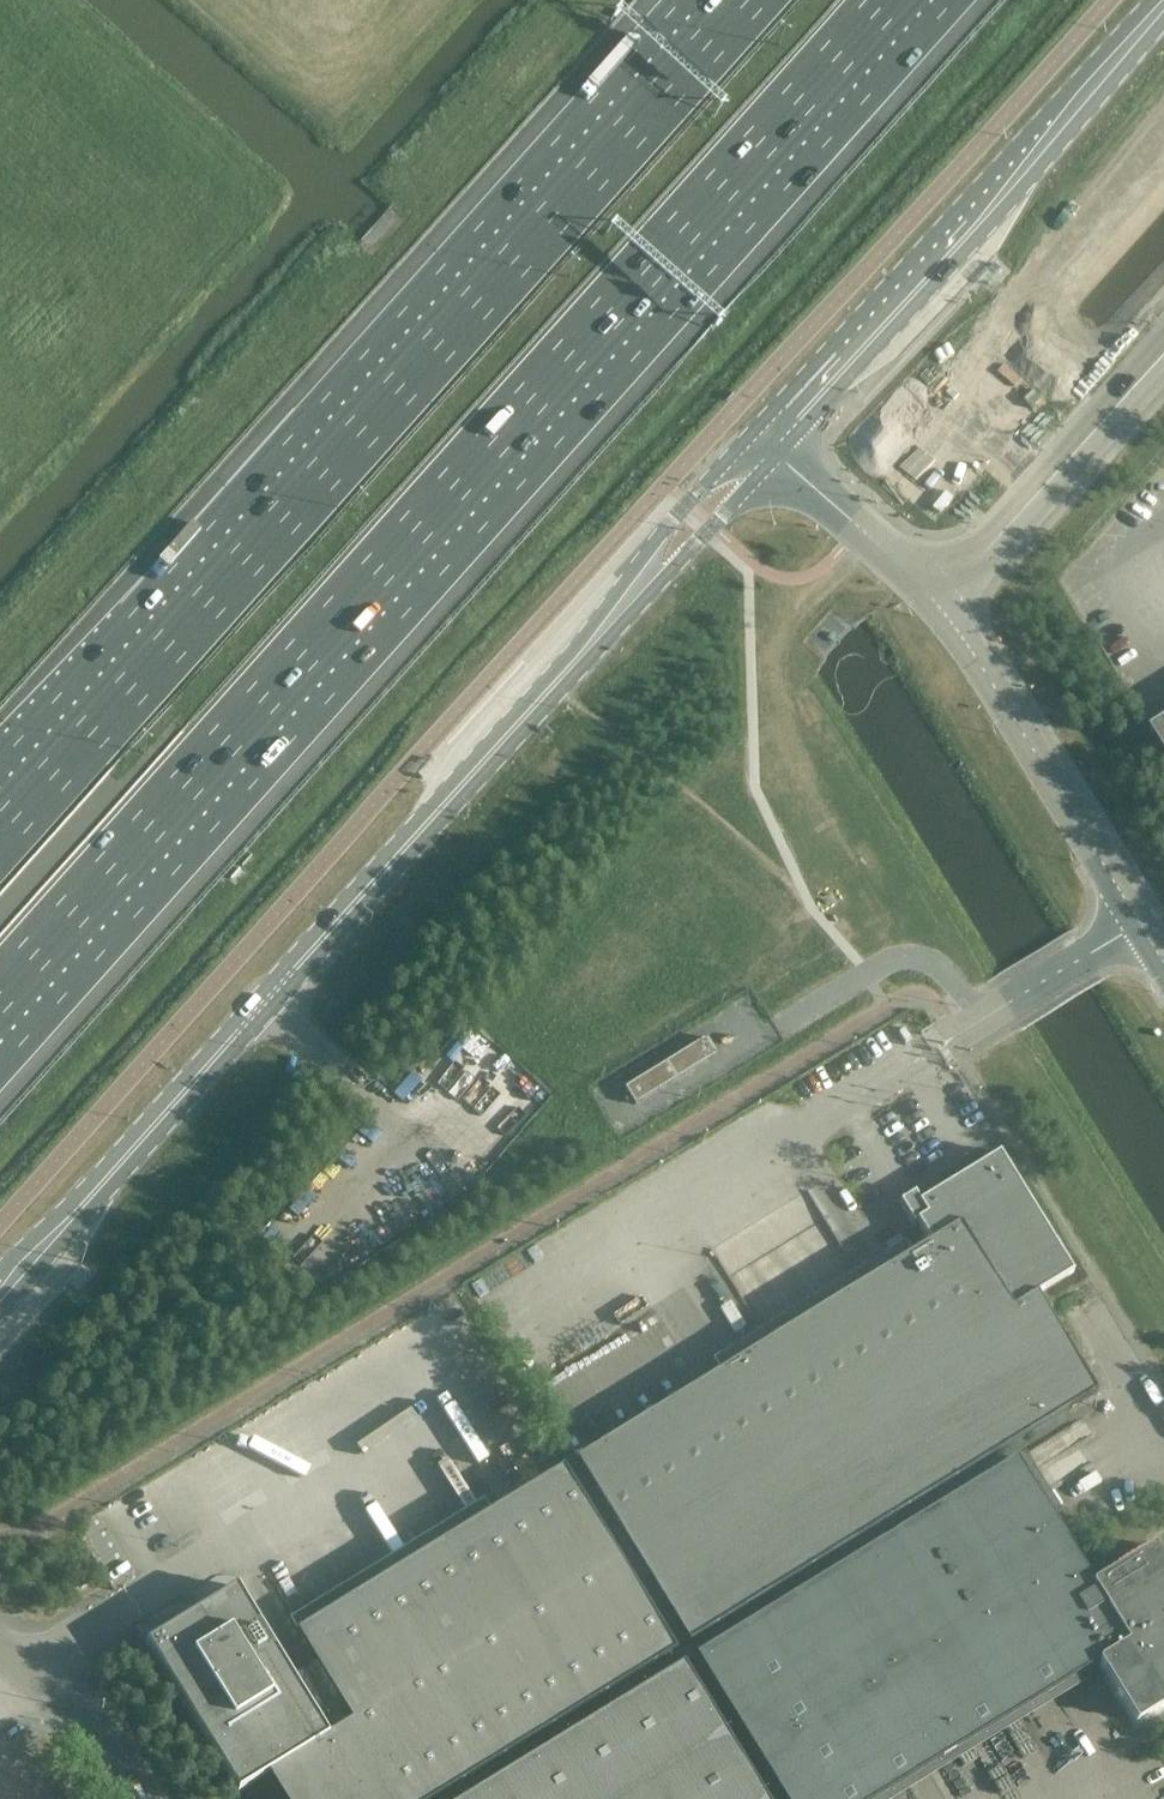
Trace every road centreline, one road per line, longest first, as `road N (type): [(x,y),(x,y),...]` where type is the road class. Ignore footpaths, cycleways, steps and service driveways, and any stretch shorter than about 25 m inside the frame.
road 1 (motorway): [(0,1022),(909,0)]
road 2 (motorway): [(746,0),(0,836)]
road 3 (tertiary): [(752,432),(687,501),(575,646),(260,993)]
road 4 (tertiary): [(273,1005),(777,455)]
road 5 (tertiary): [(1153,0),(752,432)]
road 6 (tertiary): [(777,455),(1163,21)]
road 7 (unclassified): [(1006,1007),(571,1281)]
road 8 (unclassified): [(441,1409),(31,1659)]
road 9 (tertiary): [(0,1314),(273,1005)]
road 10 (unclassified): [(1143,924),(936,603)]
road 11 (tertiary): [(260,993),(0,1271)]
road 12 (unclassified): [(936,603),(1160,358)]
road 13 (unclassified): [(936,603),(777,455)]
road 14 (unclassified): [(137,1798),(31,1659)]
road 15 (unclassified): [(1006,1007),(1143,924)]

